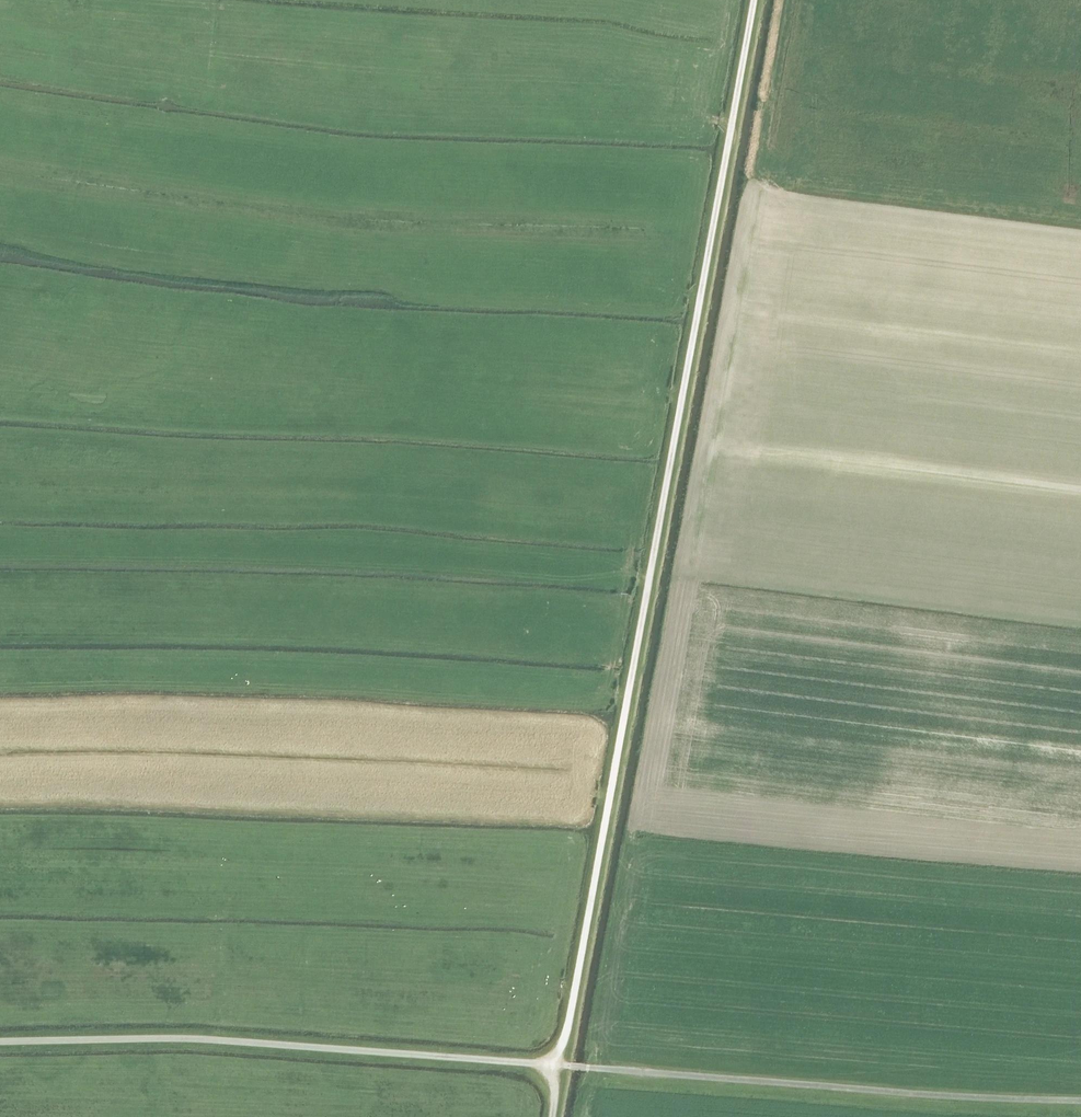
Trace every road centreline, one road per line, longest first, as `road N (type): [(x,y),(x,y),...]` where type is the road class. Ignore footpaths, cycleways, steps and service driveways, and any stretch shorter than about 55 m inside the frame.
road 1 (track): [(754,0),(571,1021),(555,1063),(552,1116)]
road 2 (track): [(1080,1100),(284,1043),(0,1039)]

